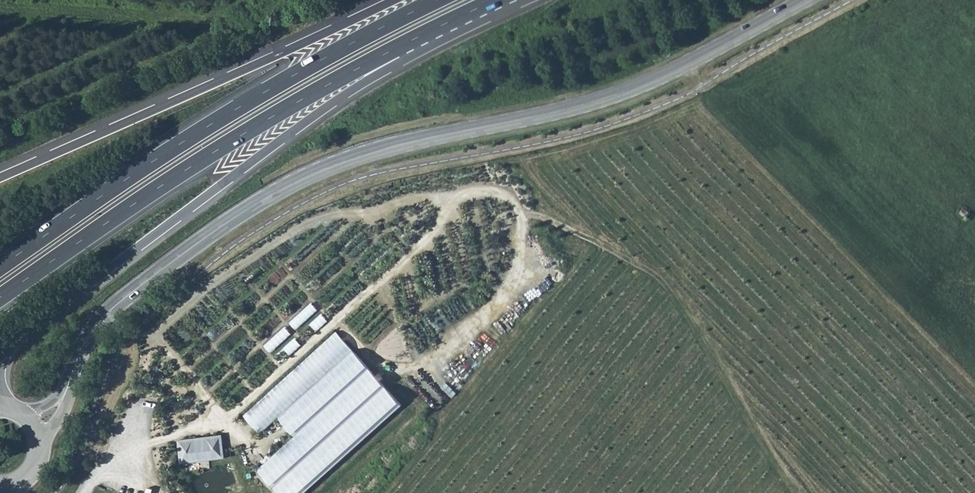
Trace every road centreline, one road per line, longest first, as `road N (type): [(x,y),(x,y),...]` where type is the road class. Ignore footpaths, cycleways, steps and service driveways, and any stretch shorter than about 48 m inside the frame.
road 1 (secondary): [(804,0),(628,91),(317,171),(209,235),(115,306),(84,345),(70,380)]
road 2 (trunk): [(9,407),(2,365),(52,311),(360,85),(511,0)]
road 3 (trunk): [(0,298),(311,96),(499,0)]
road 4 (trunk): [(449,0),(270,92),(0,265)]
road 5 (trunk): [(394,0),(0,176)]
road 6 (track): [(974,395),(688,93)]

